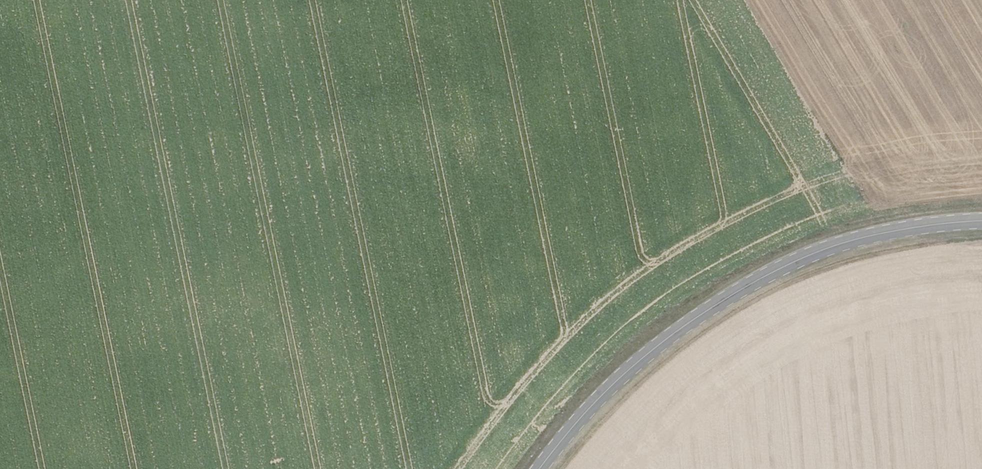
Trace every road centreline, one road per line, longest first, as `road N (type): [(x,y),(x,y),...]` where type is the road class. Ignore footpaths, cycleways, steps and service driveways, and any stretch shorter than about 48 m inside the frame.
road 1 (secondary): [(981,221),(833,246),(740,290),(631,368),(539,468)]

